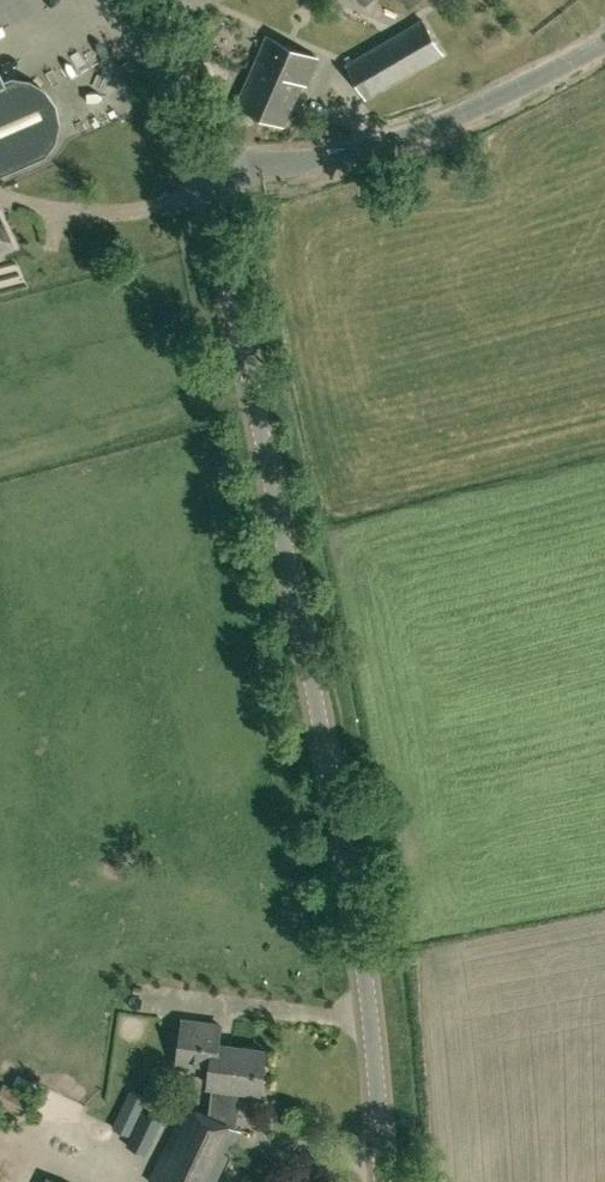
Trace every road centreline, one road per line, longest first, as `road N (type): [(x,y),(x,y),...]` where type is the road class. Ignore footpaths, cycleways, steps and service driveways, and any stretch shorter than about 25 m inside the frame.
road 1 (secondary): [(384,1181),(374,1020),(351,862),(203,179)]
road 2 (unclassified): [(203,179),(385,147),(514,97),(604,45)]
road 3 (secondary): [(203,179),(134,0)]

